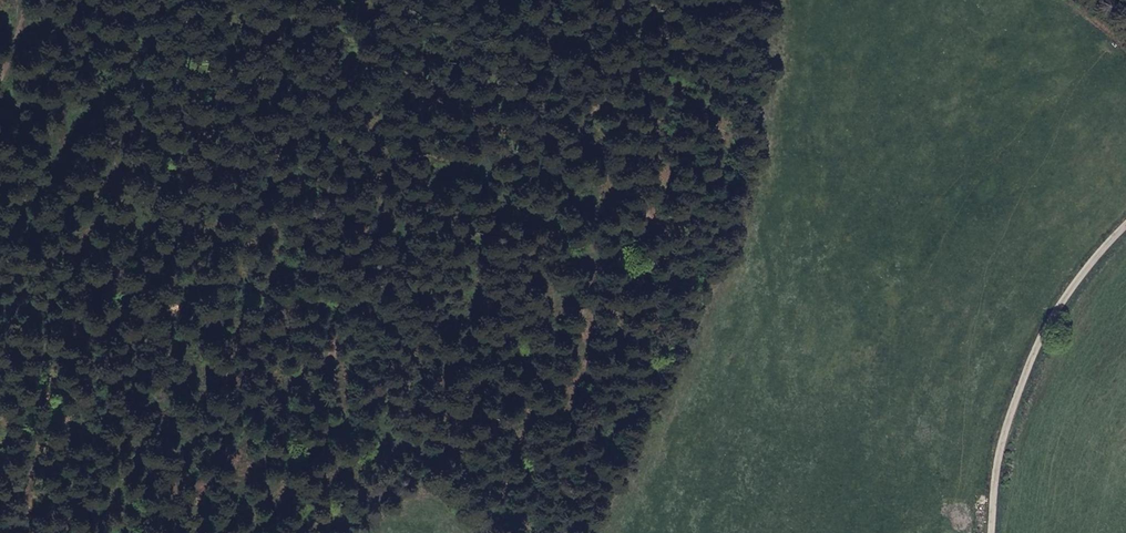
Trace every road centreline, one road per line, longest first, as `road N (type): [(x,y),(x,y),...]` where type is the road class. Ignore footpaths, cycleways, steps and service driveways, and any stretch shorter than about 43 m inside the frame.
road 1 (track): [(1125,221),(1047,328),(1003,439),(991,532)]

